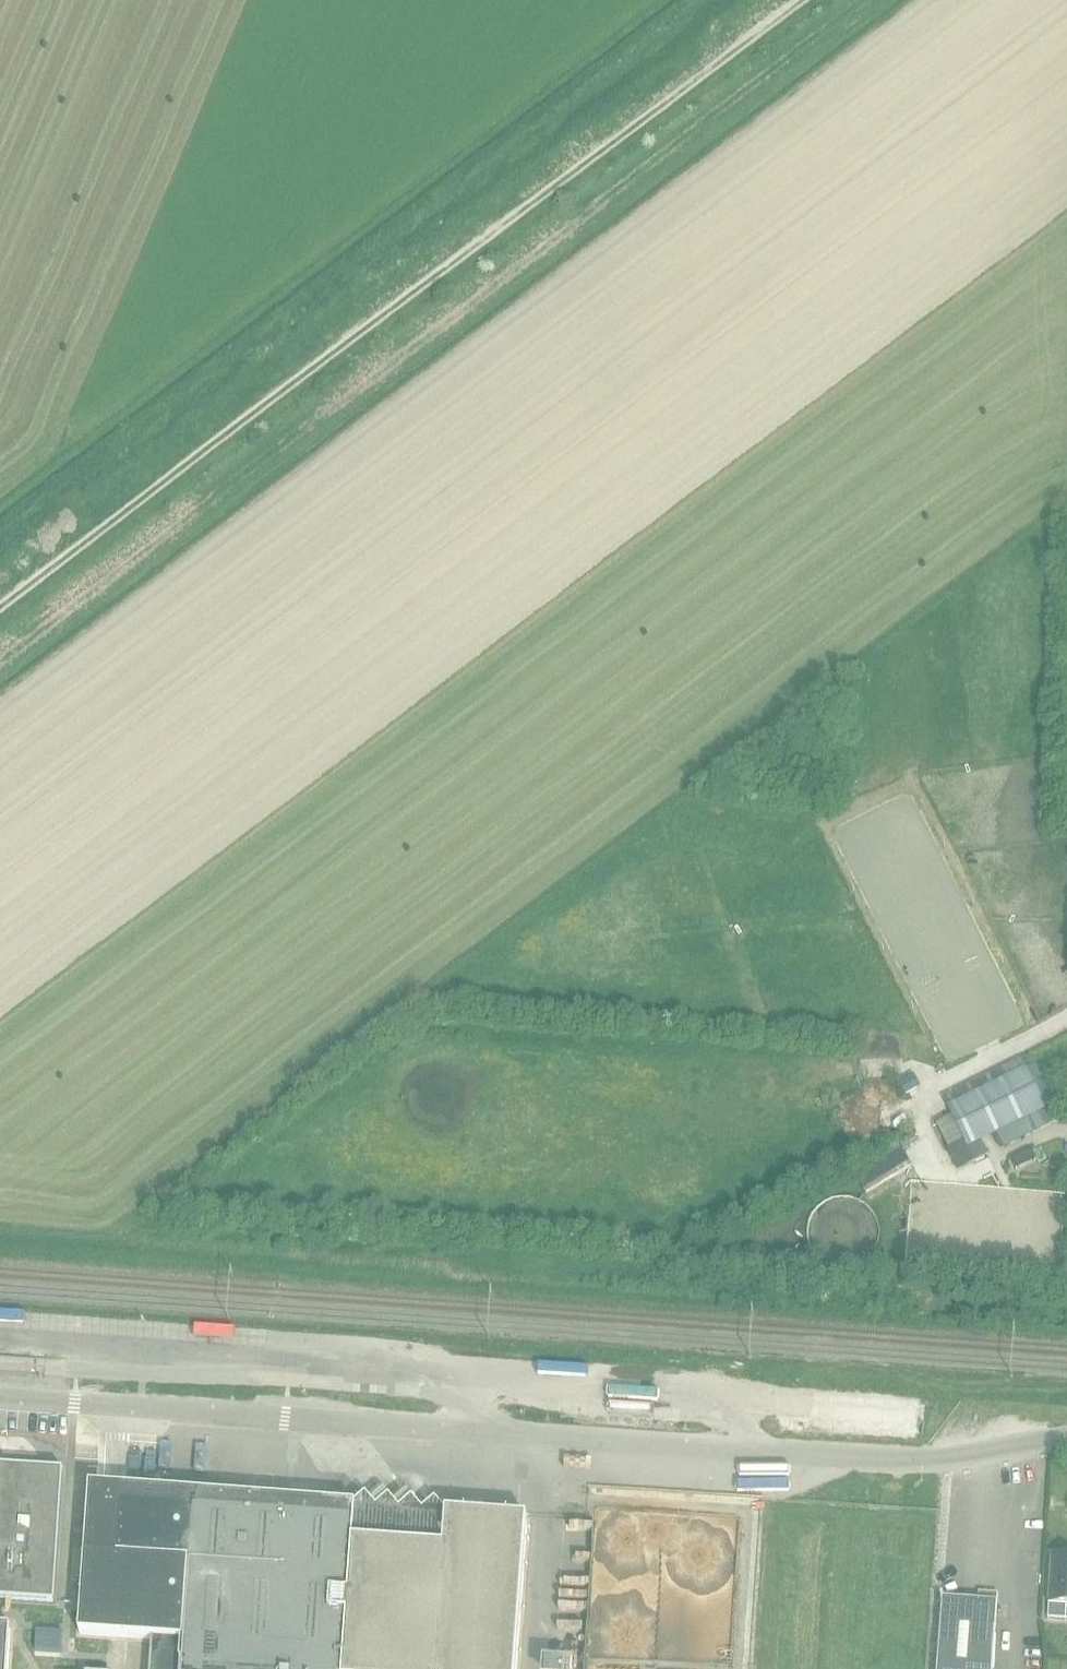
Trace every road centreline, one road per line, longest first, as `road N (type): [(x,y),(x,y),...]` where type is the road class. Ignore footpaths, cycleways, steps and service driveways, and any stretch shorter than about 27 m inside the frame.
road 1 (unclassified): [(0,1389),(764,1452),(951,1459),(1066,1437)]
road 2 (track): [(798,0),(0,605)]

